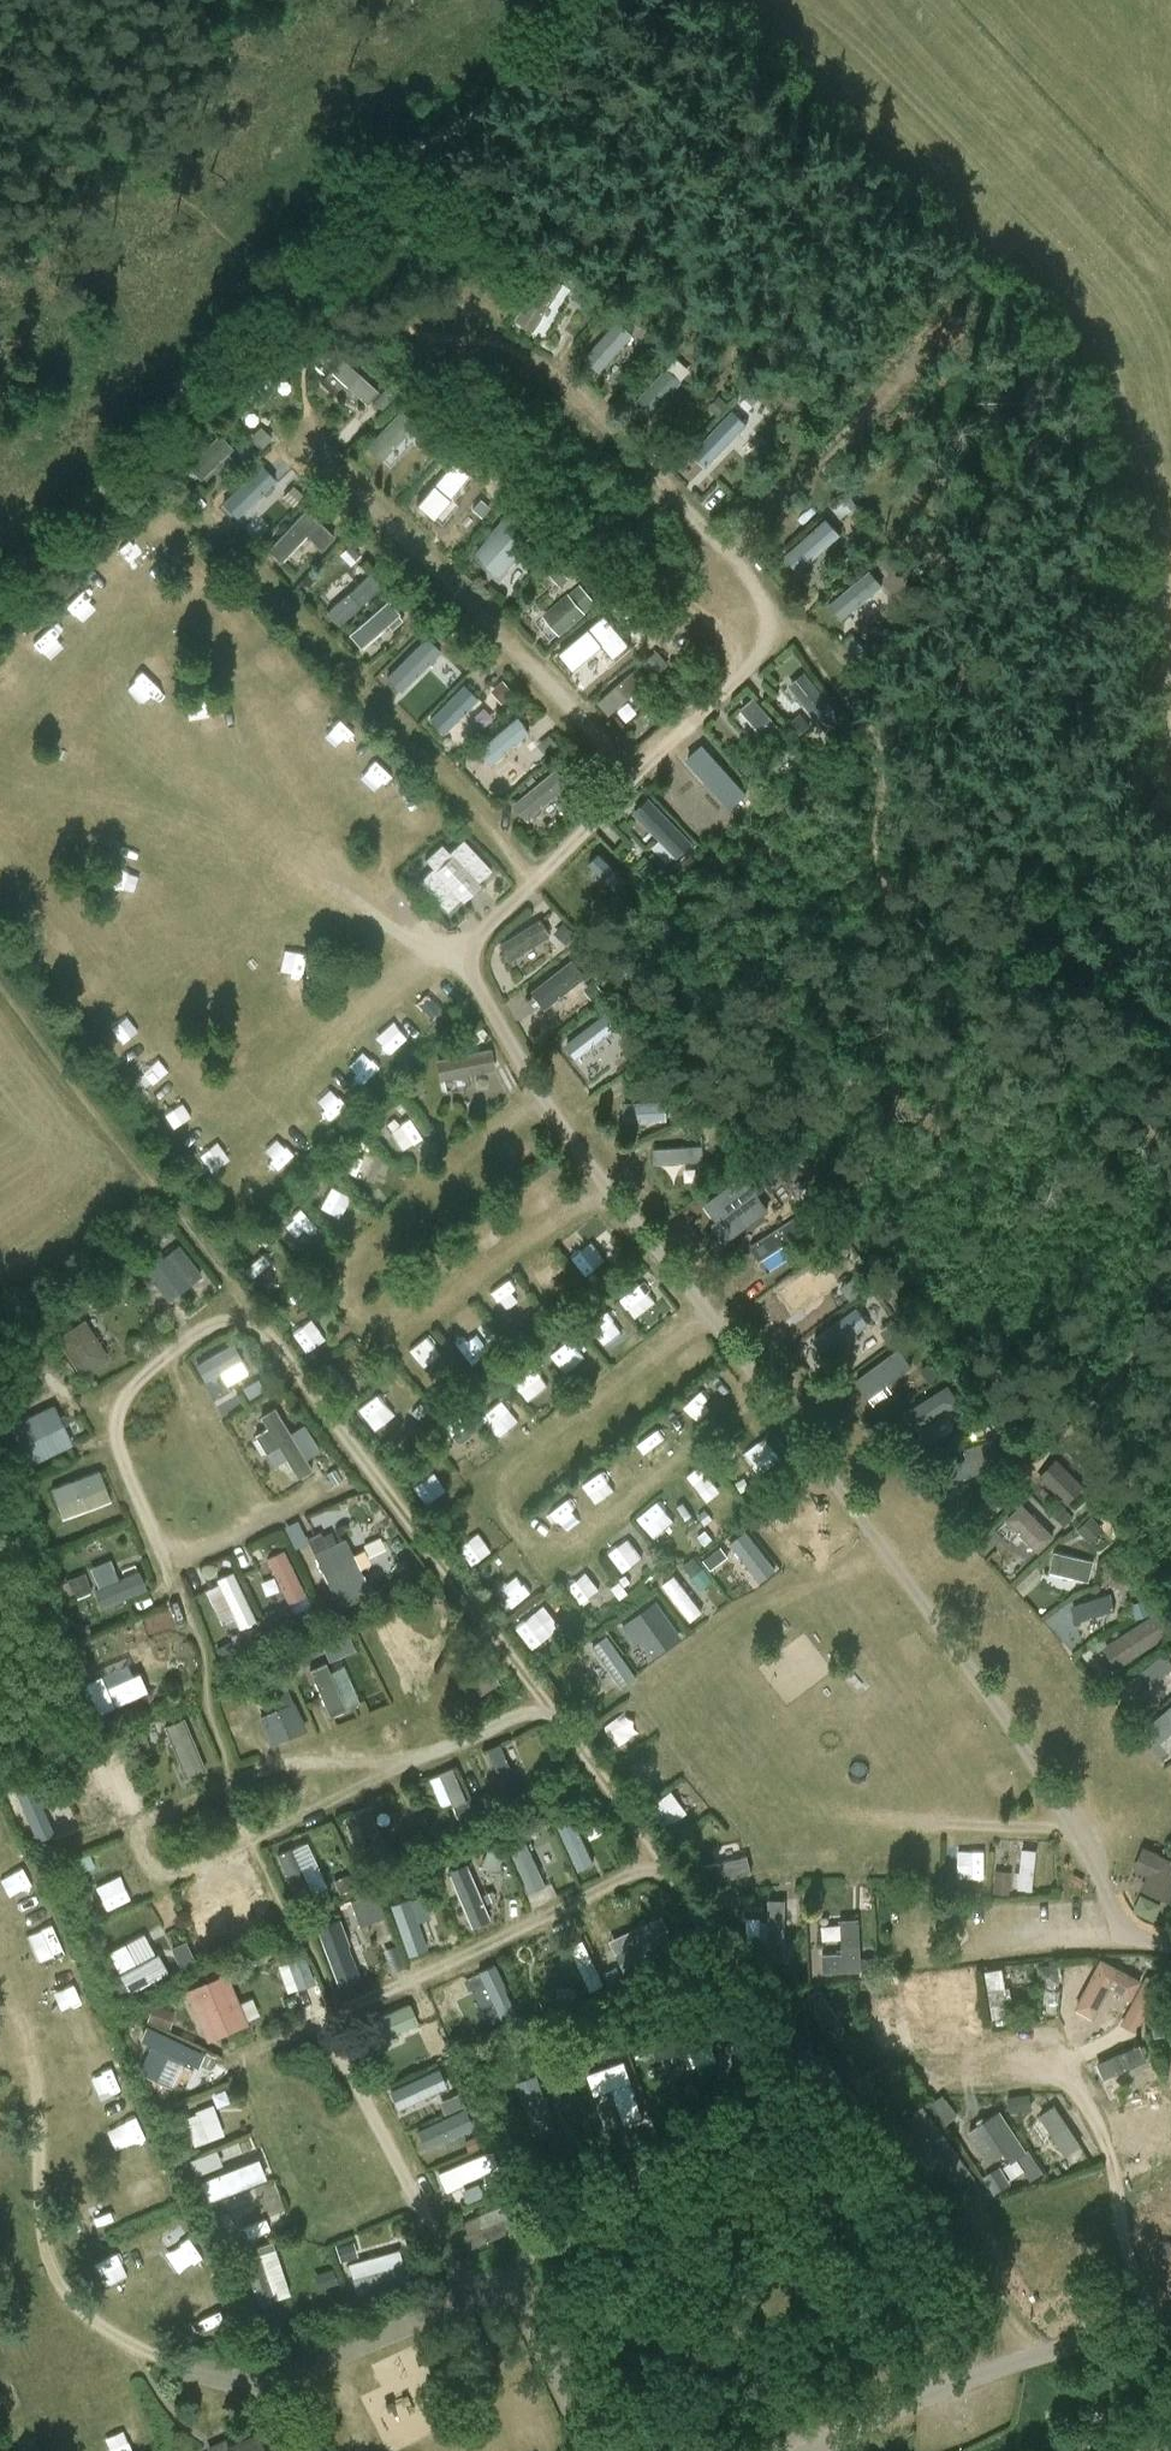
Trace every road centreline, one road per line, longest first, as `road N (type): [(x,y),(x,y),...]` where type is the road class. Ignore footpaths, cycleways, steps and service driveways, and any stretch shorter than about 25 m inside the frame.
road 1 (track): [(1022,2344),(368,1475),(0,970)]
road 2 (track): [(625,0),(445,162),(0,600)]
road 3 (unclassified): [(777,2450),(1022,2344),(1170,2301)]

